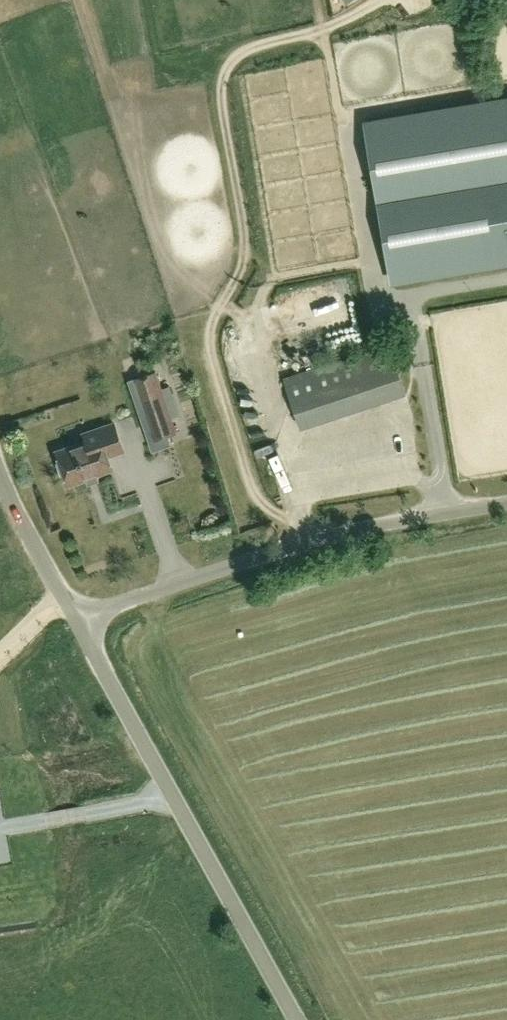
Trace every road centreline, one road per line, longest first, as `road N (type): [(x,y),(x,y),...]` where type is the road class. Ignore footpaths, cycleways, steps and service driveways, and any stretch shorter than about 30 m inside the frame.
road 1 (track): [(302,523),(264,505),(250,488),(209,354),(212,324),(245,254),(222,89),(245,52),(383,0)]
road 2 (unclassified): [(297,1019),(76,622)]
road 3 (unclassified): [(76,622),(313,540),(506,503)]
road 4 (unclassified): [(76,622),(0,478)]

